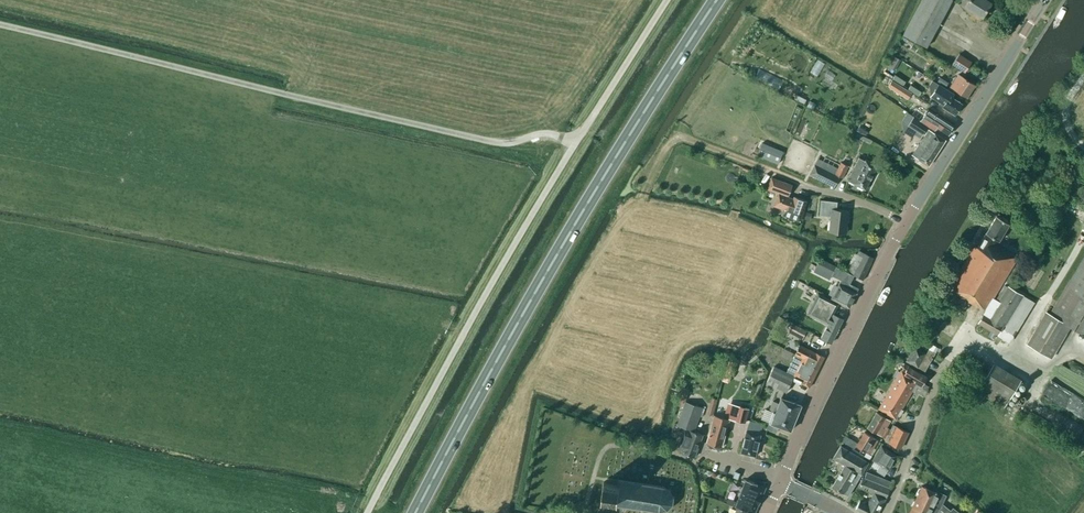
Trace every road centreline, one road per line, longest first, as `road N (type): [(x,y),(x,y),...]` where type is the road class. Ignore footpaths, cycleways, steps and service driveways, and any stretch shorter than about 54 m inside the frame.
road 1 (trunk): [(415,512),(544,275),(717,0)]
road 2 (unclassified): [(574,144),(542,134),(501,142),(0,26)]
road 3 (unclassified): [(367,512),(574,144)]
road 4 (tertiary): [(780,482),(905,222)]
road 5 (residential): [(905,222),(679,137),(655,163)]
road 6 (tertiary): [(905,222),(1047,0)]
road 7 (residential): [(697,512),(692,464),(611,445),(594,474),(591,512)]
road 8 (unclassified): [(885,512),(958,339)]
road 9 (unclassified): [(574,144),(667,0)]

